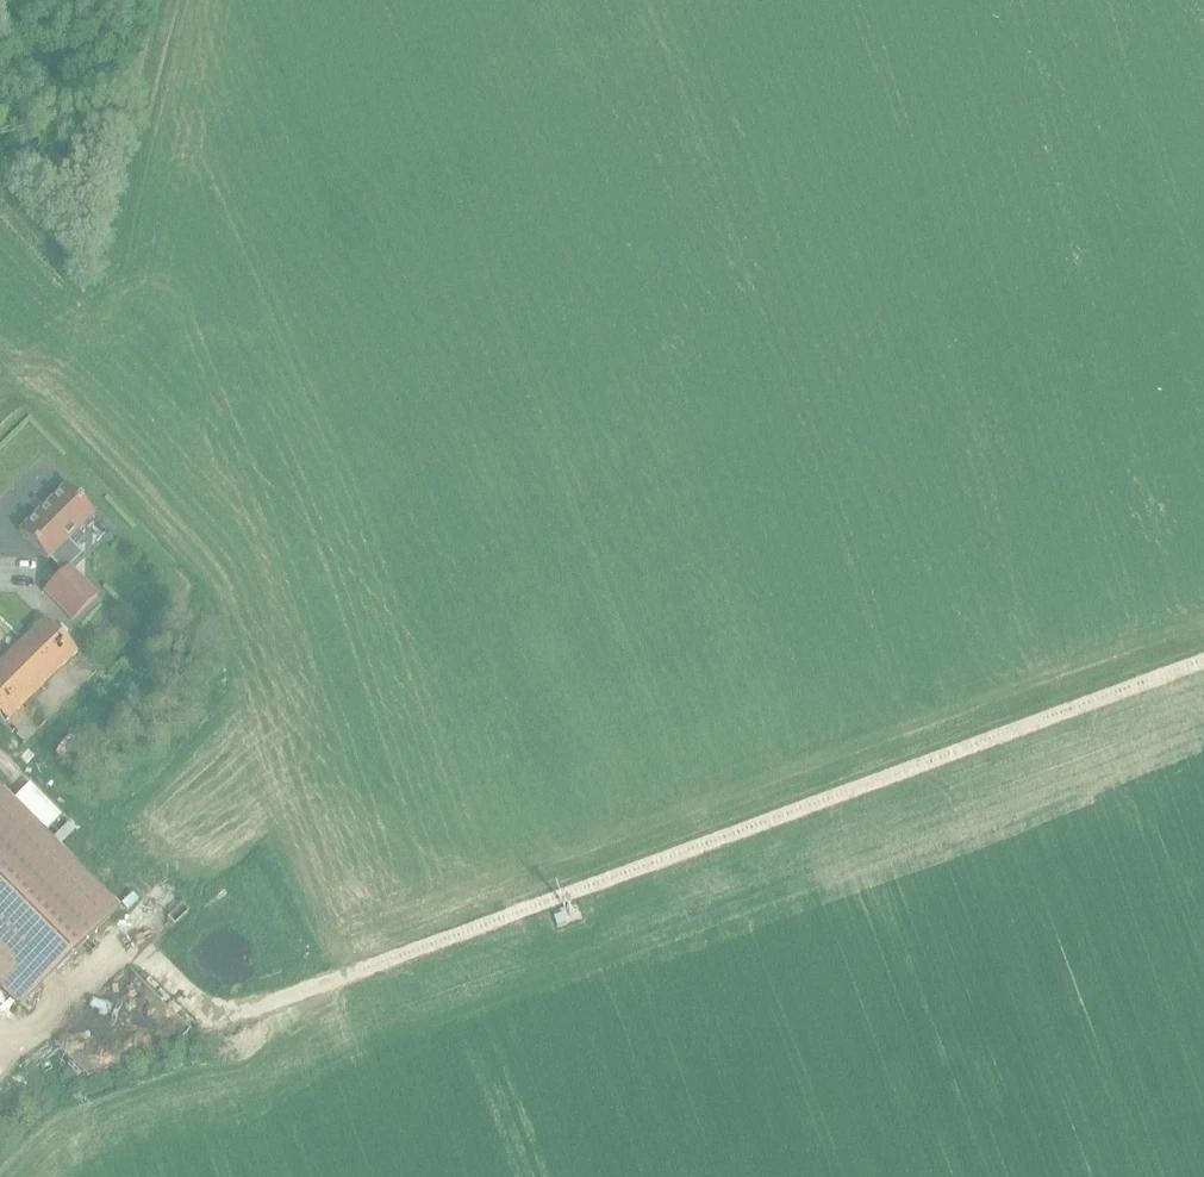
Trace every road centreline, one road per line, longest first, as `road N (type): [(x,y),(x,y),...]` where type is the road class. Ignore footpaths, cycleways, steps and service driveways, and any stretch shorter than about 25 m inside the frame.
road 1 (track): [(1203,662),(253,1011),(224,1014),(194,1005),(121,933)]

